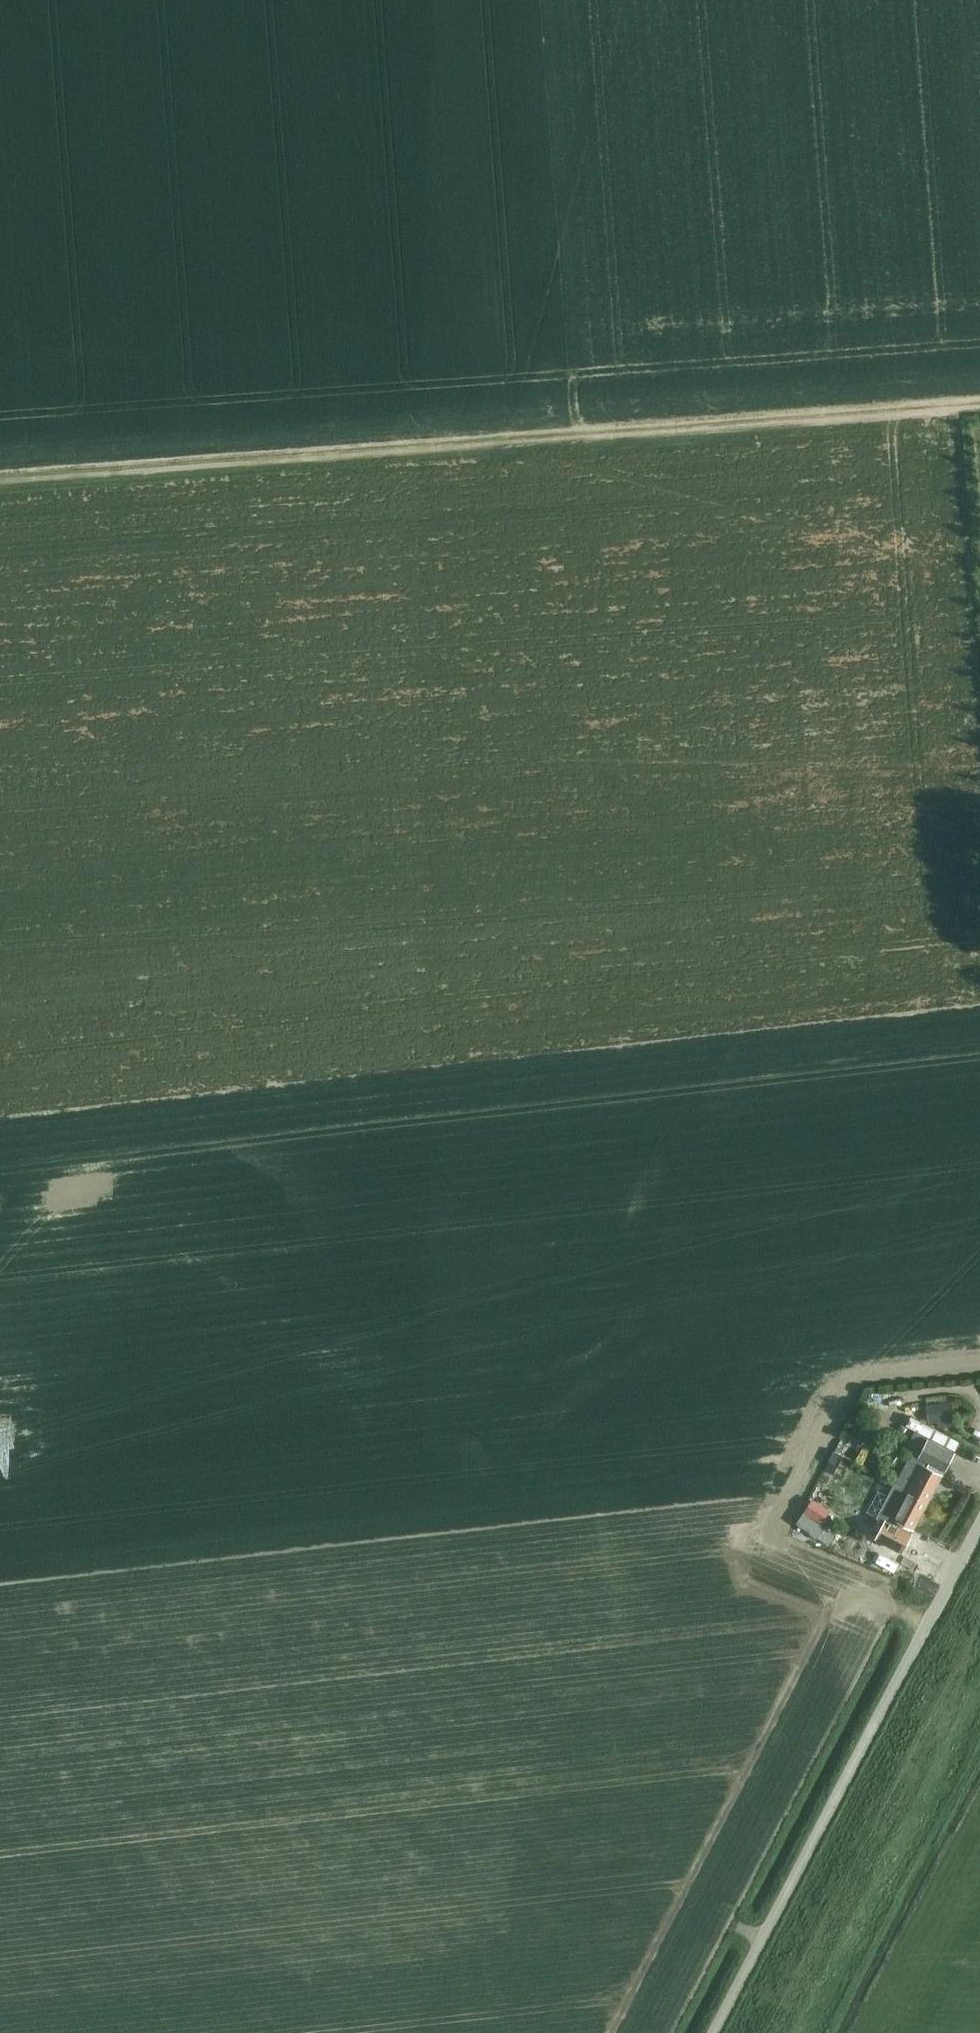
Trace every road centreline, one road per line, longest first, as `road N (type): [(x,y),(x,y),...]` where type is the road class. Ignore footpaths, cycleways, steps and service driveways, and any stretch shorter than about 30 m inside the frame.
road 1 (unclassified): [(709,2032),(979,1520)]

